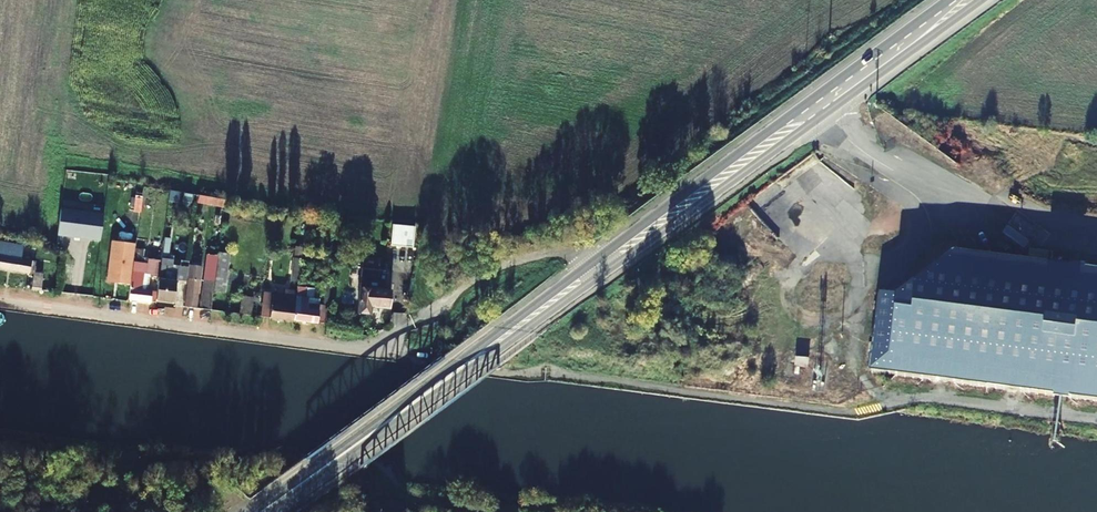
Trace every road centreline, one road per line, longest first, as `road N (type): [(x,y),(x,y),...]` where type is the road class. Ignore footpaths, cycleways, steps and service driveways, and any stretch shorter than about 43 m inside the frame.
road 1 (residential): [(0,303),(373,352),(487,272),(547,255),(576,255),(592,271)]
road 2 (unclassified): [(546,369),(854,412),(920,397),(1096,421)]
road 3 (primary): [(964,0),(592,271)]
road 4 (primary): [(592,271),(260,511)]

